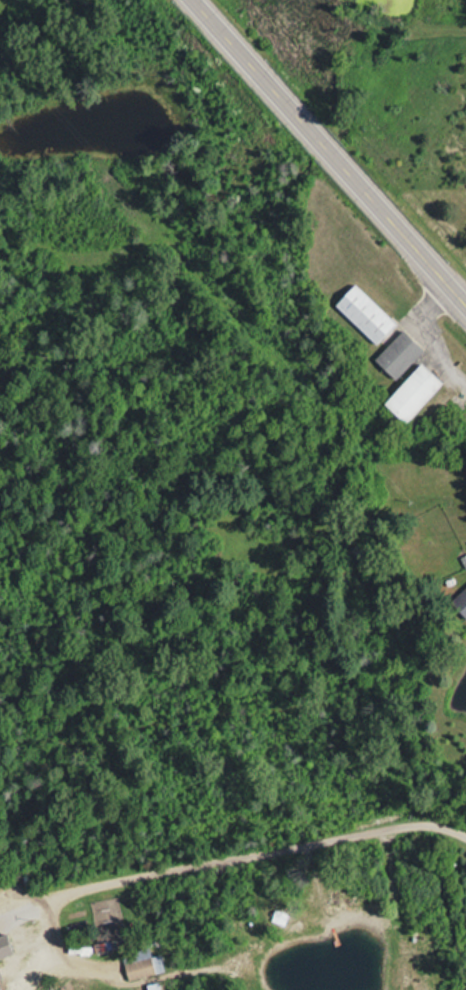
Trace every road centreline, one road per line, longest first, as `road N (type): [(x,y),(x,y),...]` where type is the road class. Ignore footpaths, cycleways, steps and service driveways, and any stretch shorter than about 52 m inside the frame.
road 1 (tertiary): [(465,300),(198,0)]

